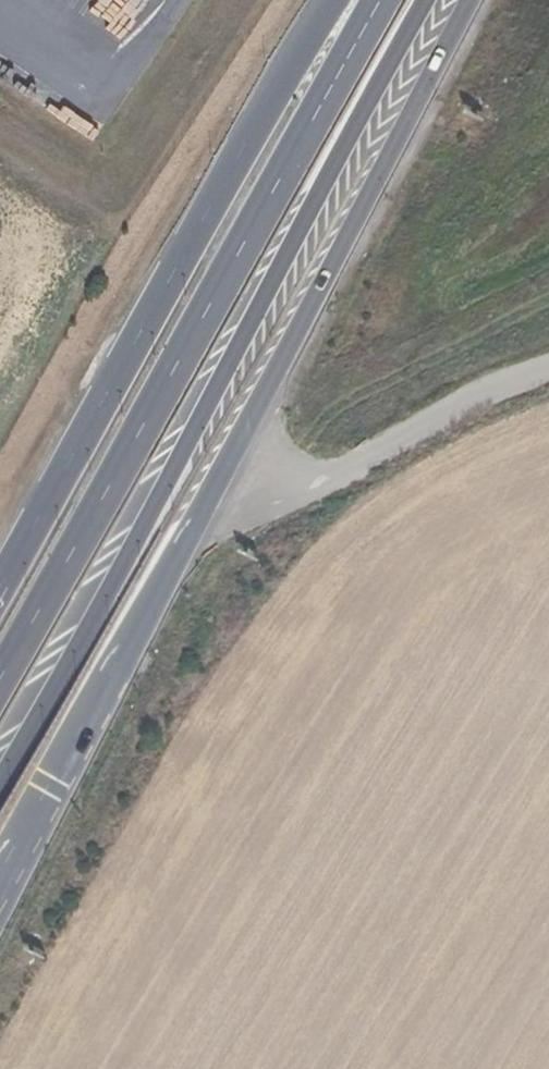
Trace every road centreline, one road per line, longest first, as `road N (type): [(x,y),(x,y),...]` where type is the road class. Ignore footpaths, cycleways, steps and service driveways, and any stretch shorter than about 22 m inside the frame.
road 1 (primary): [(0,783),(428,0)]
road 2 (primary): [(60,769),(471,0)]
road 3 (primary): [(380,0),(0,682)]
road 4 (primary): [(334,0),(0,584)]
road 5 (primary): [(0,899),(60,769)]
road 6 (primary): [(0,876),(60,769)]

